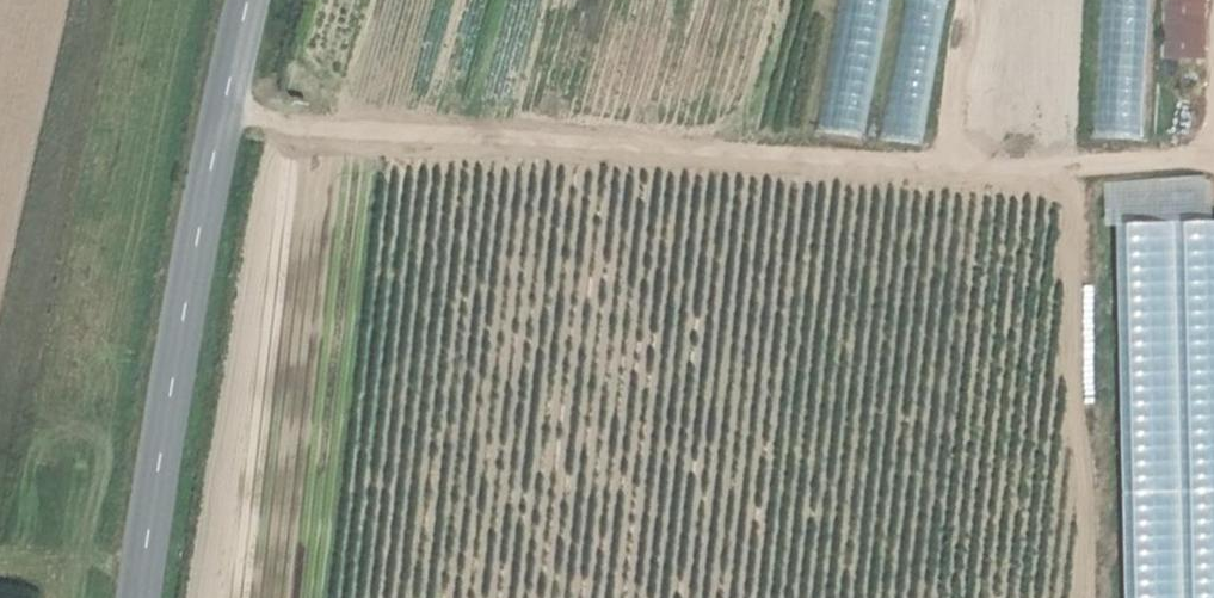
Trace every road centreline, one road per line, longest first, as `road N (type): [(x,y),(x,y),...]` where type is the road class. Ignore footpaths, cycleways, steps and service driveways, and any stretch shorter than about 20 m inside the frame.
road 1 (track): [(224,107),(365,135),(972,176),(1213,163)]
road 2 (secondary): [(139,597),(185,308),(248,0)]
road 3 (track): [(972,176),(960,126),(967,0)]

